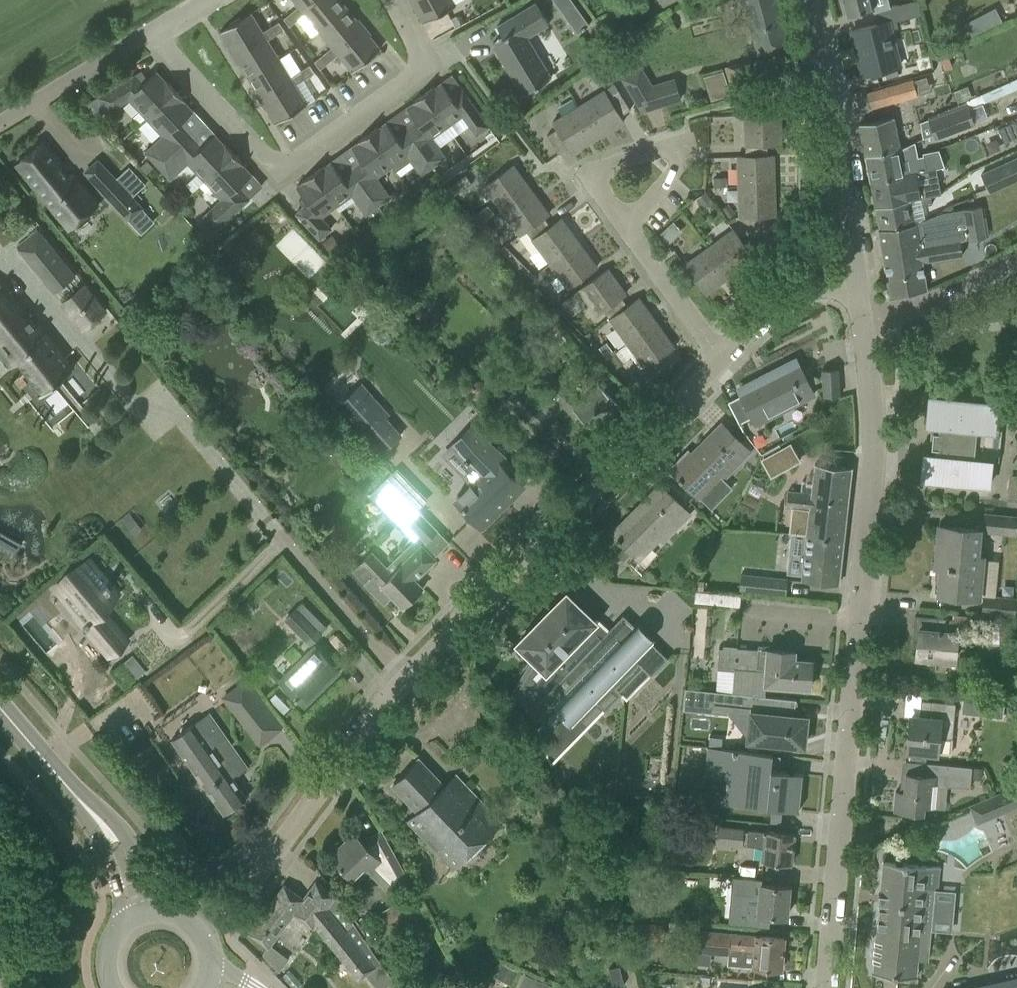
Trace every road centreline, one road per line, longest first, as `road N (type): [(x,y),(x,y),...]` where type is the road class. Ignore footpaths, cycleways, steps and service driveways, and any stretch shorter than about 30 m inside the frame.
road 1 (residential): [(262,867),(402,685),(723,358)]
road 2 (unclassified): [(825,987),(871,473),(862,338)]
road 3 (residential): [(391,0),(415,44),(408,78),(279,169),(154,28)]
road 4 (unclassified): [(856,285),(828,79),(806,0)]
road 5 (residential): [(154,28),(0,121)]
road 6 (residential): [(1016,262),(862,338)]
road 7 (secondary): [(160,912),(127,839),(61,777)]
road 8 (residential): [(723,358),(623,227)]
road 9 (secondary): [(61,777),(104,847),(123,924)]
road 10 (residential): [(723,358),(802,290),(856,285)]
road 11 (residential): [(623,227),(592,174),(679,143)]

